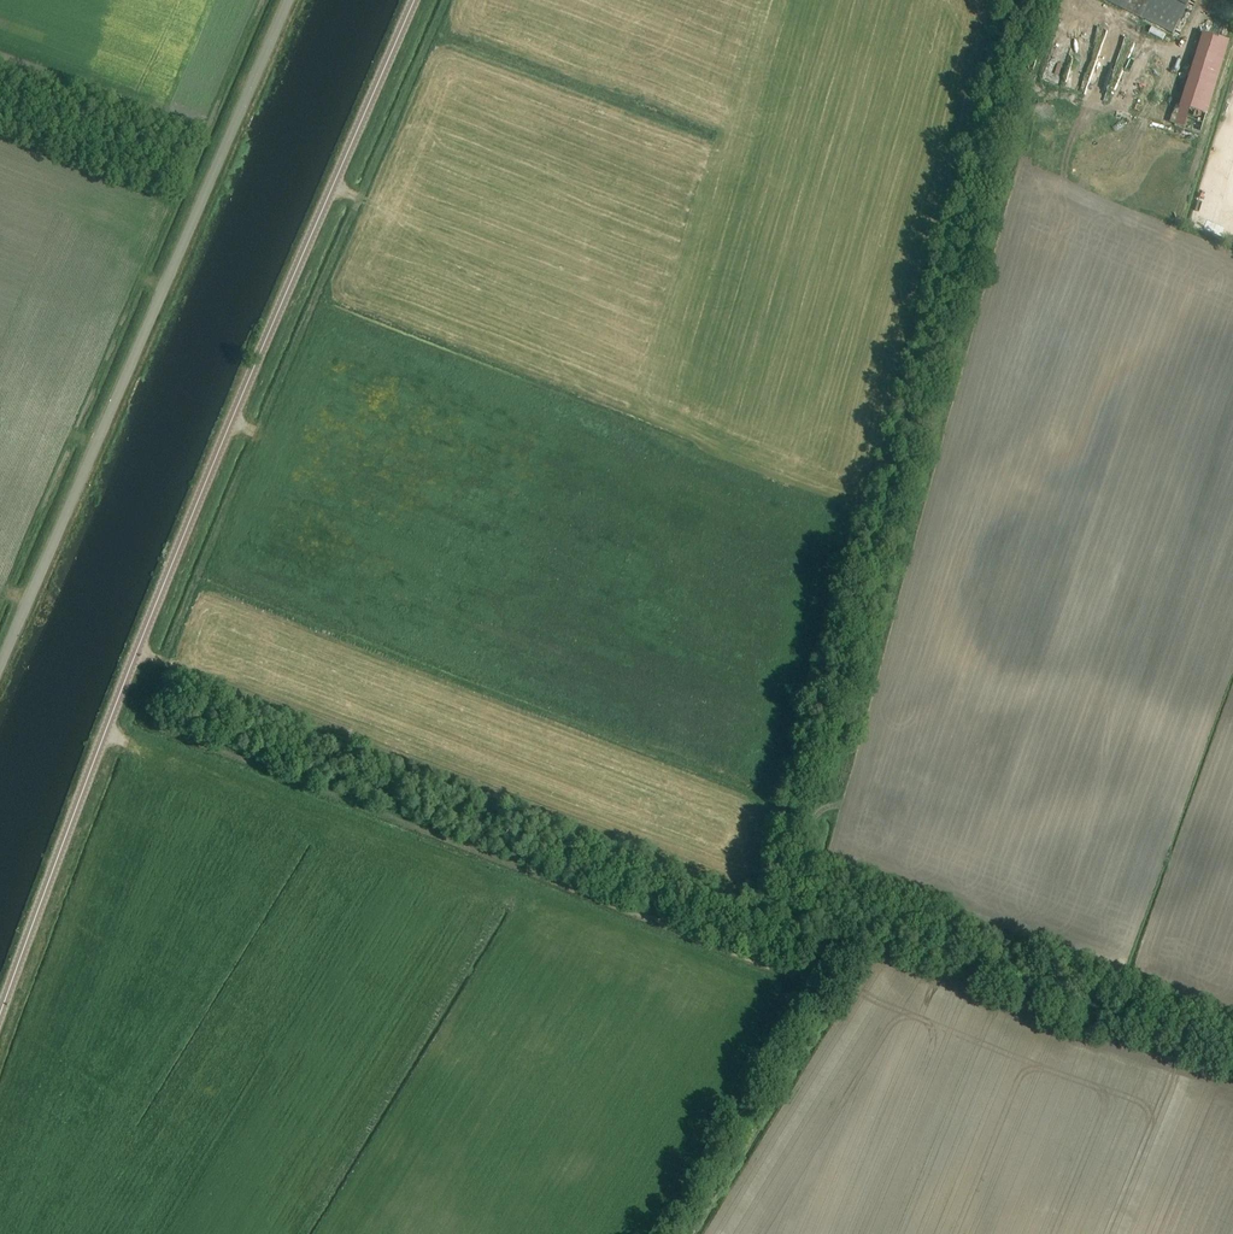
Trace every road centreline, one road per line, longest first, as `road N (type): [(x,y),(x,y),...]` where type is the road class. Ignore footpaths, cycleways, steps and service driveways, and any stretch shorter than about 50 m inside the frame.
road 1 (unclassified): [(0,1016),(132,665),(415,0)]
road 2 (unclassified): [(0,668),(289,0)]

